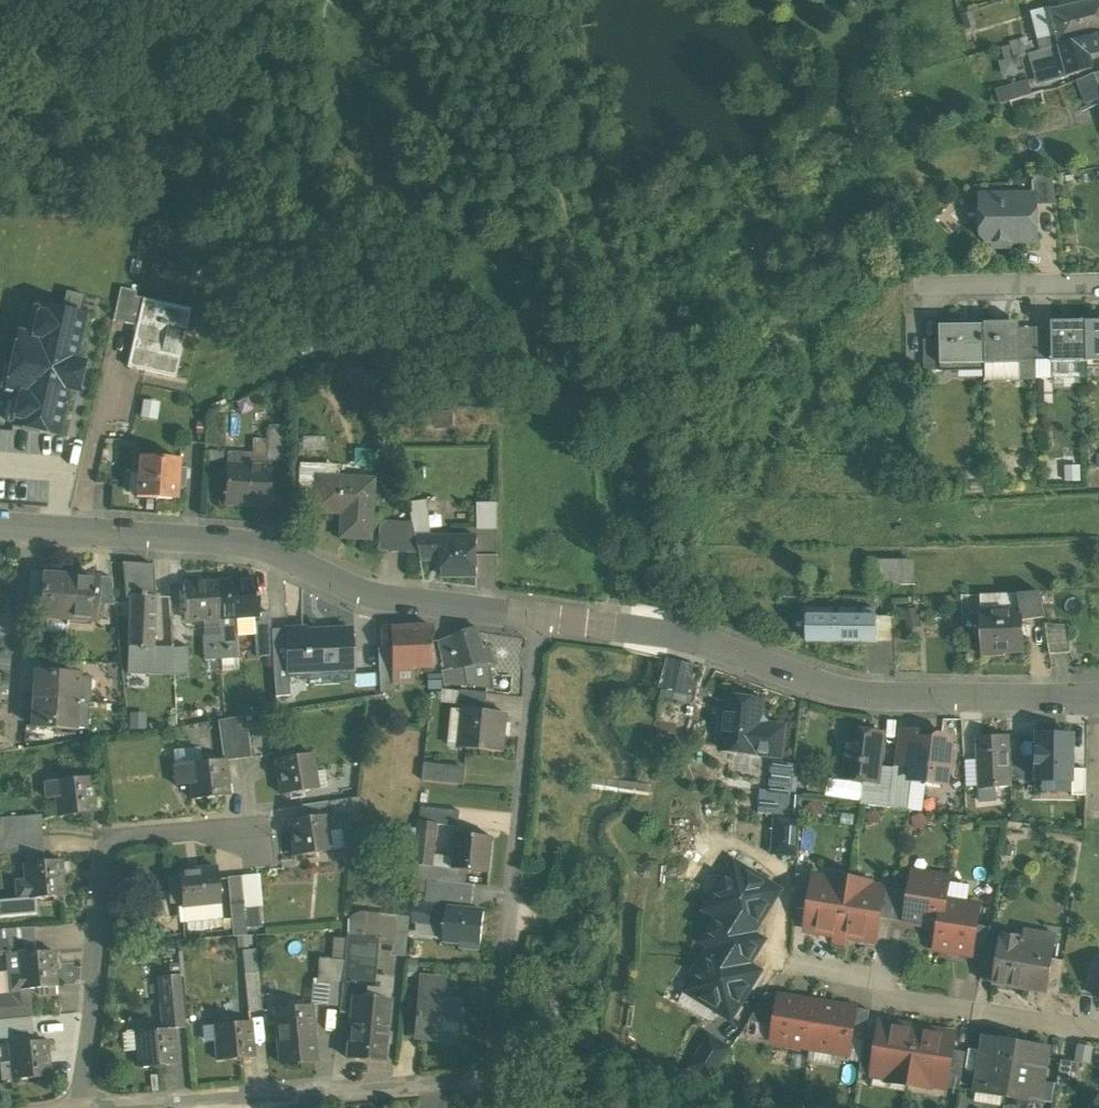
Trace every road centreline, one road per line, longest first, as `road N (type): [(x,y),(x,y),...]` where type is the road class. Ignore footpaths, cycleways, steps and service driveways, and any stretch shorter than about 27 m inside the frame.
road 1 (residential): [(151,1107),(485,1085),(494,1069),(540,618)]
road 2 (residential): [(540,618),(671,636),(848,694),(1098,699)]
road 3 (residential): [(71,531),(248,544),(376,595),(540,618)]
road 4 (residential): [(77,1107),(106,838),(193,832),(257,839)]
road 5 (residential): [(1098,1033),(895,1000),(884,988)]
road 6 (residential): [(25,528),(10,748)]
road 7 (residential): [(71,531),(122,329)]
road 8 (residential): [(1098,290),(925,296)]

